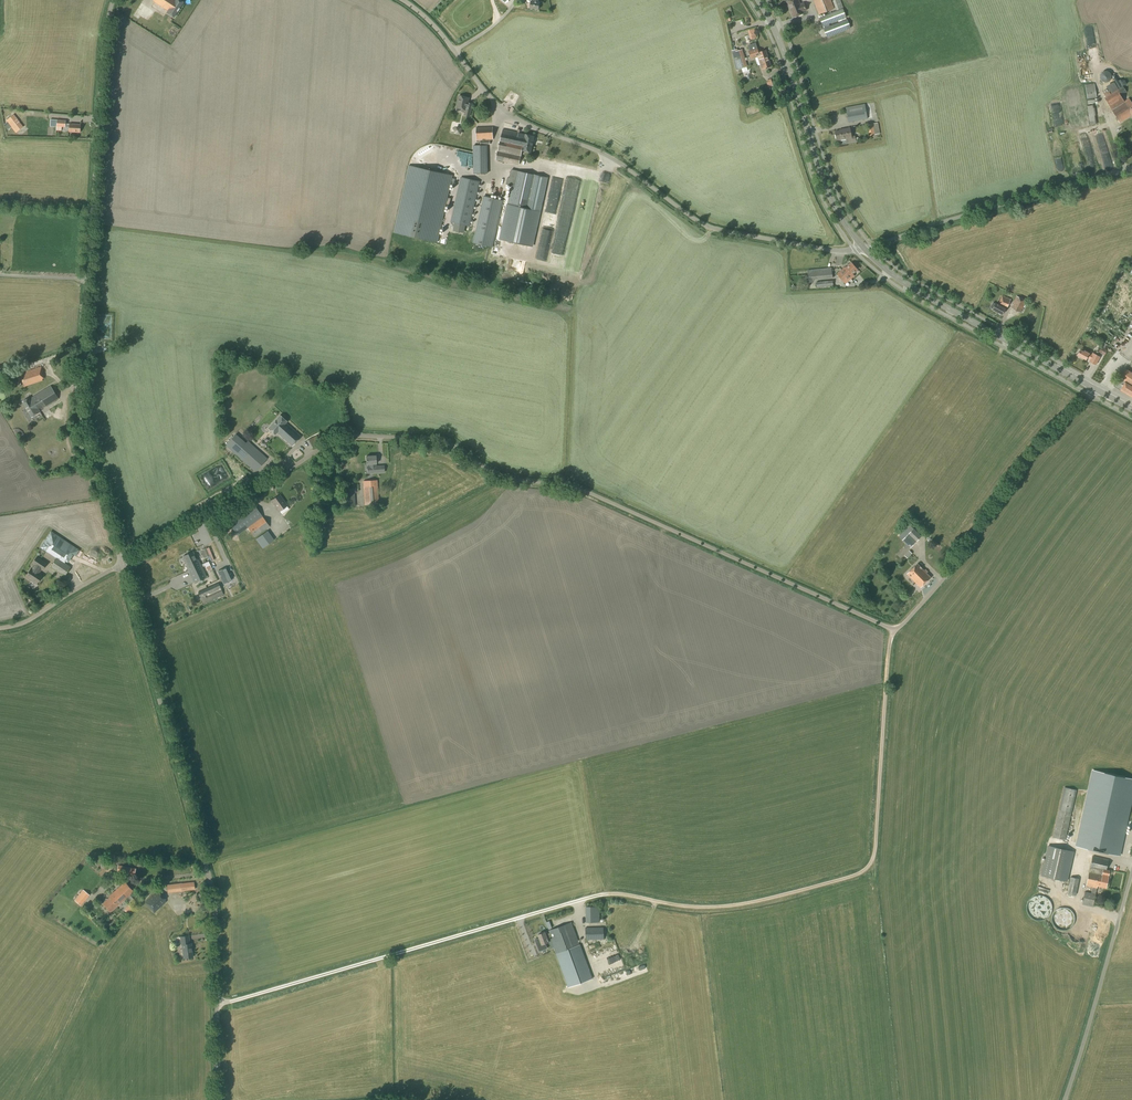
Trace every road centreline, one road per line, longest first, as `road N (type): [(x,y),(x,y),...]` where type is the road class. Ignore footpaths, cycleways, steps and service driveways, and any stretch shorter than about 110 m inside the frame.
road 1 (unclassified): [(215,1002),(597,896),(736,905),(865,871),(873,866),(895,628)]
road 2 (unclassified): [(120,561),(328,440),(378,436),(454,445),(506,473),(598,493),(895,628)]
road 3 (unclassified): [(120,561),(81,394),(111,0)]
road 4 (unclassified): [(864,247),(828,251),(698,220),(600,148),(506,110),(405,0)]
road 5 (unclassified): [(215,1002),(211,890),(120,561)]
road 6 (unclassified): [(895,628),(1096,388)]
road 7 (unclassified): [(864,247),(1131,164)]
road 8 (tertiary): [(1096,388),(915,288),(864,247)]
road 9 (tertiary): [(864,247),(826,188),(759,0)]
road 10 (unclassified): [(1061,1099),(1131,874)]
road 11 (unclassified): [(0,627),(120,561)]

